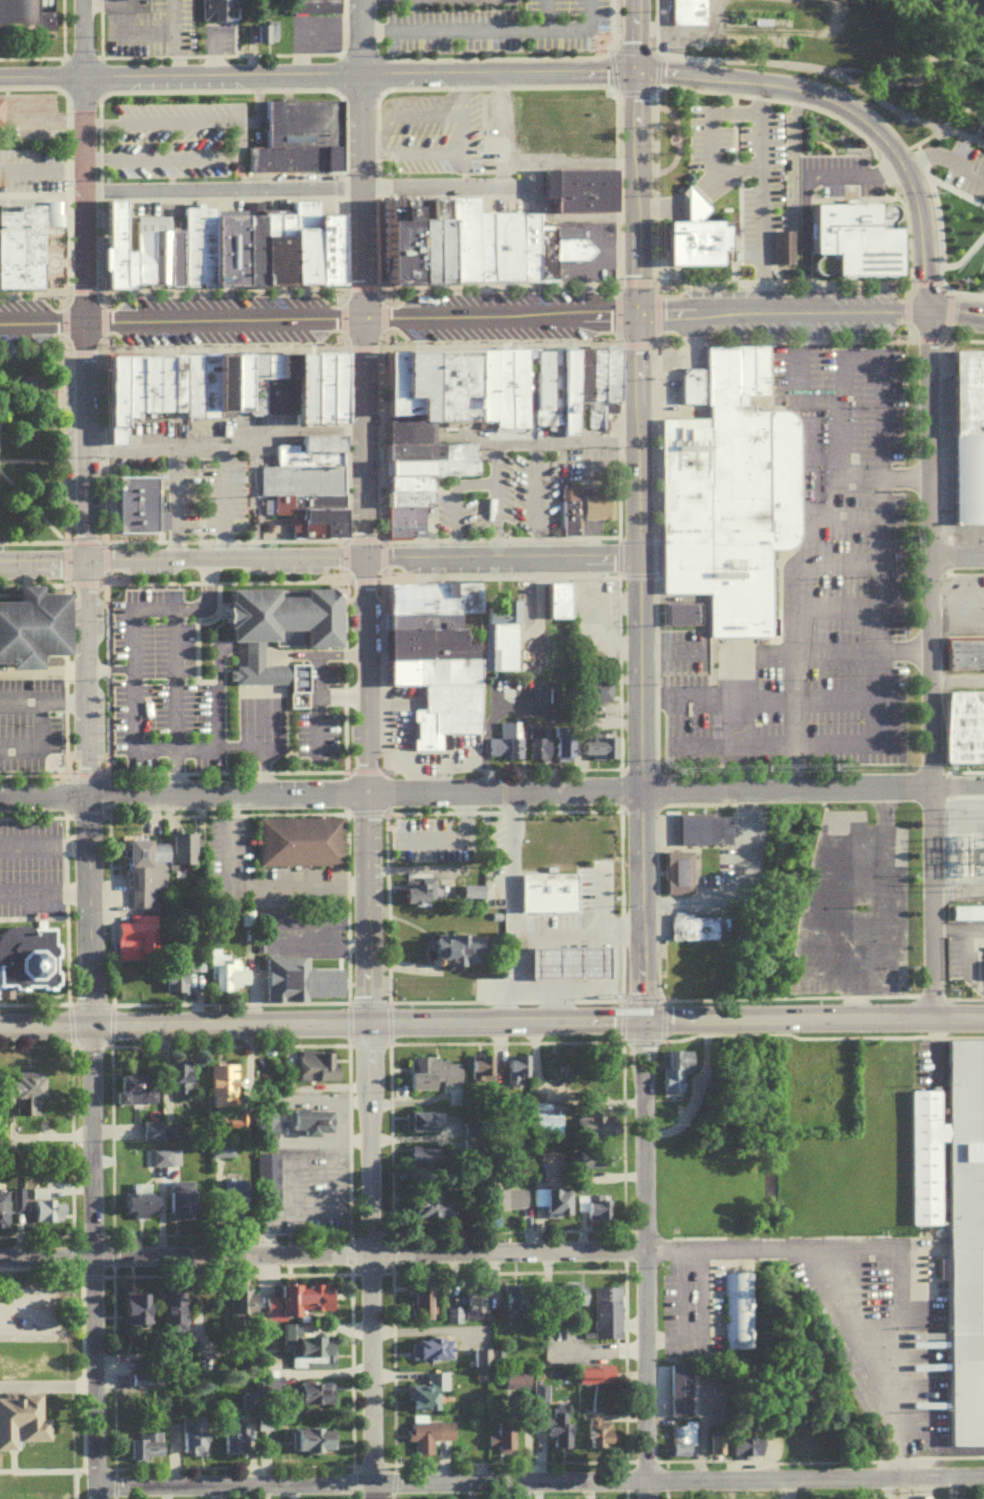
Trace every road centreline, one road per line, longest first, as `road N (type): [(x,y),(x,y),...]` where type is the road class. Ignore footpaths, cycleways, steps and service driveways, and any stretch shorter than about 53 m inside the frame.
road 1 (residential): [(645,1498),(637,312)]
road 2 (residential): [(373,1498),(364,539)]
road 3 (residential): [(930,1016),(929,478),(919,225),(902,167),(831,104)]
road 4 (residential): [(983,788),(365,791)]
road 5 (primary): [(366,1023),(983,1016)]
road 6 (residential): [(983,1479),(373,1485)]
road 7 (tertiary): [(906,310),(361,317)]
road 8 (residential): [(368,1256),(904,1251)]
road 9 (residential): [(359,72),(706,76),(831,104)]
road 10 (residential): [(92,1498),(92,1029)]
road 11 (residential): [(368,1256),(0,1260)]
road 12 (residential): [(364,557),(0,561)]
road 13 (tertiary): [(0,320),(361,317)]
road 14 (residential): [(359,72),(0,78)]
road 15 (residential): [(83,319),(82,0)]
road 16 (residential): [(361,317),(361,0)]
road 17 (residential): [(637,312),(634,0)]
road 18 (residential): [(373,1485),(92,1485)]
road 19 (residential): [(364,557),(641,557)]
road 20 (primary): [(92,1029),(366,1023)]
road 21 (residential): [(0,796),(267,792)]
road 22 (residential): [(88,794),(87,540)]
road 23 (residential): [(92,1029),(88,794)]
road 24 (residential): [(87,540),(84,346)]
road 25 (residential): [(364,539),(362,345)]

